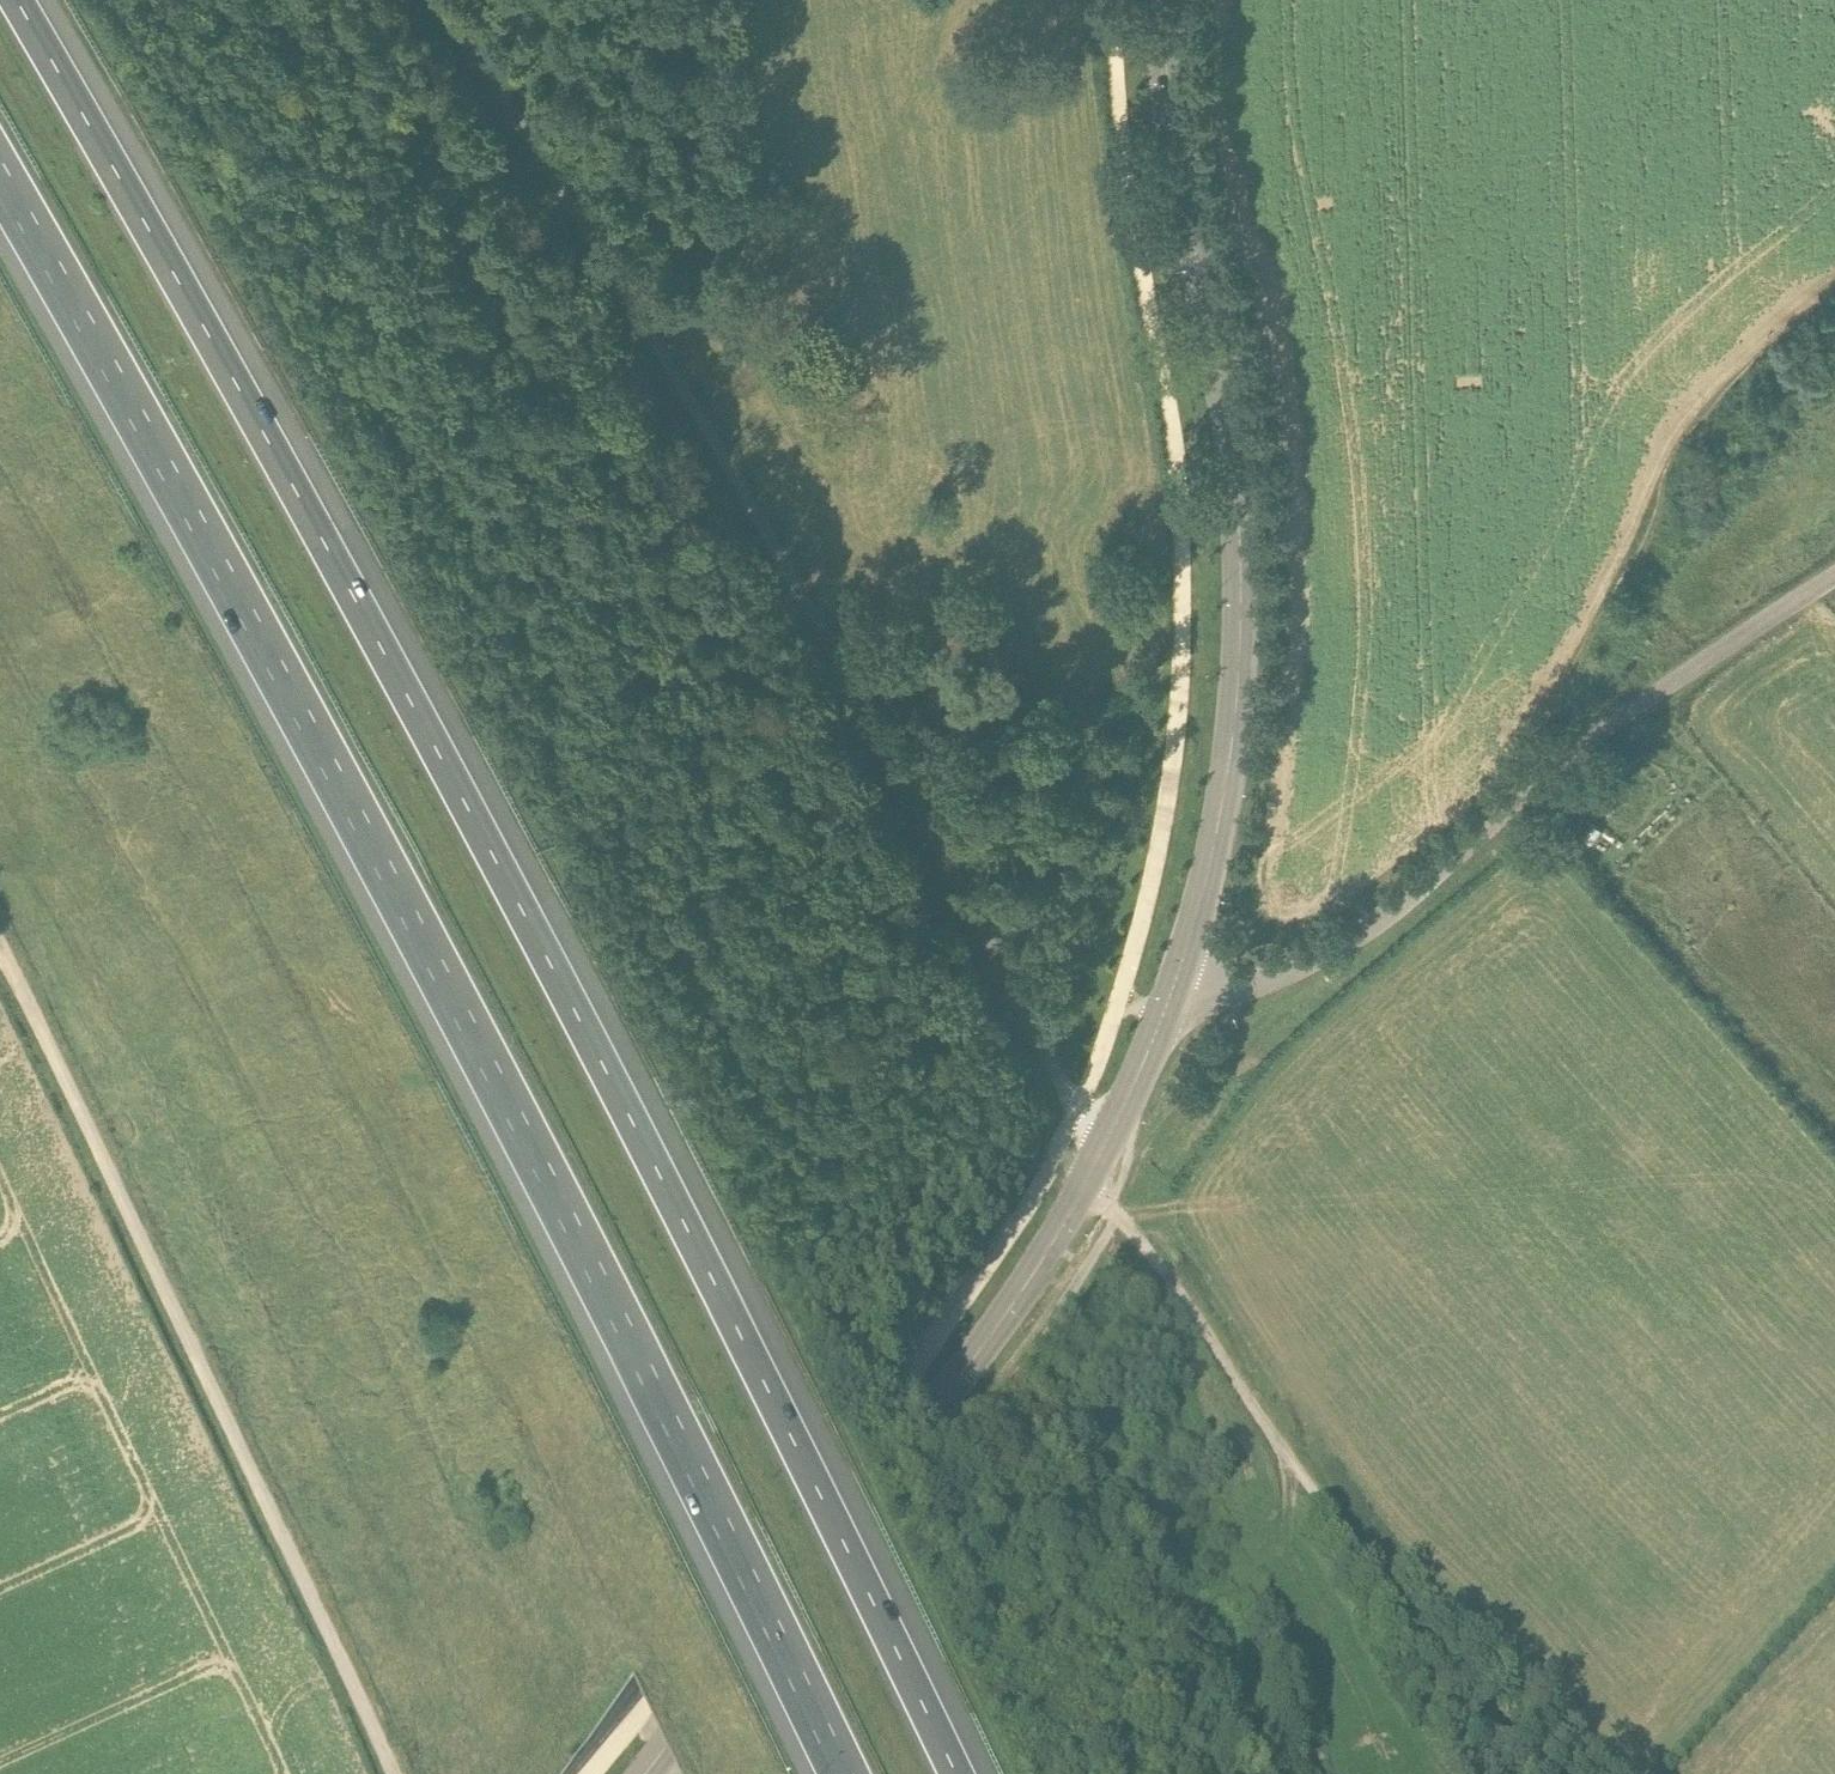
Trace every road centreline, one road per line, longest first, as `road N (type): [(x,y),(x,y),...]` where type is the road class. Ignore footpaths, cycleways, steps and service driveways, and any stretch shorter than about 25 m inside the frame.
road 1 (motorway): [(954,1773),(788,1424),(486,829),(13,0)]
road 2 (motorway): [(0,190),(450,1000),(827,1773)]
road 3 (track): [(417,0),(710,433),(1078,1113),(1110,1131)]
road 4 (tertiary): [(1168,1002),(1223,810),(1241,602),(1231,434),(1170,116),(1165,0)]
road 5 (tertiary): [(648,1773),(1033,1265),(1110,1131),(1168,1002)]
road 6 (track): [(0,949),(397,1773)]
road 7 (unclassified): [(1168,1002),(1280,974),(1330,951),(1401,905),(1536,784),(1650,699),(1834,576)]
road 8 (track): [(1120,1216),(1306,1479),(1540,1773)]

